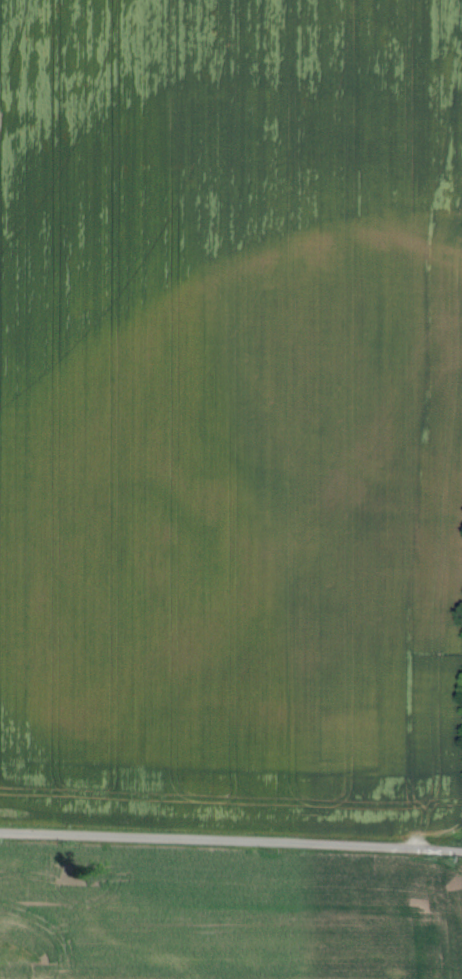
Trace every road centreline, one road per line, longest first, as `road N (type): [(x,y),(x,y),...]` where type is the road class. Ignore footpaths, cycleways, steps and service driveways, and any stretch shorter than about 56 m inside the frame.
road 1 (residential): [(461,851),(0,829)]

